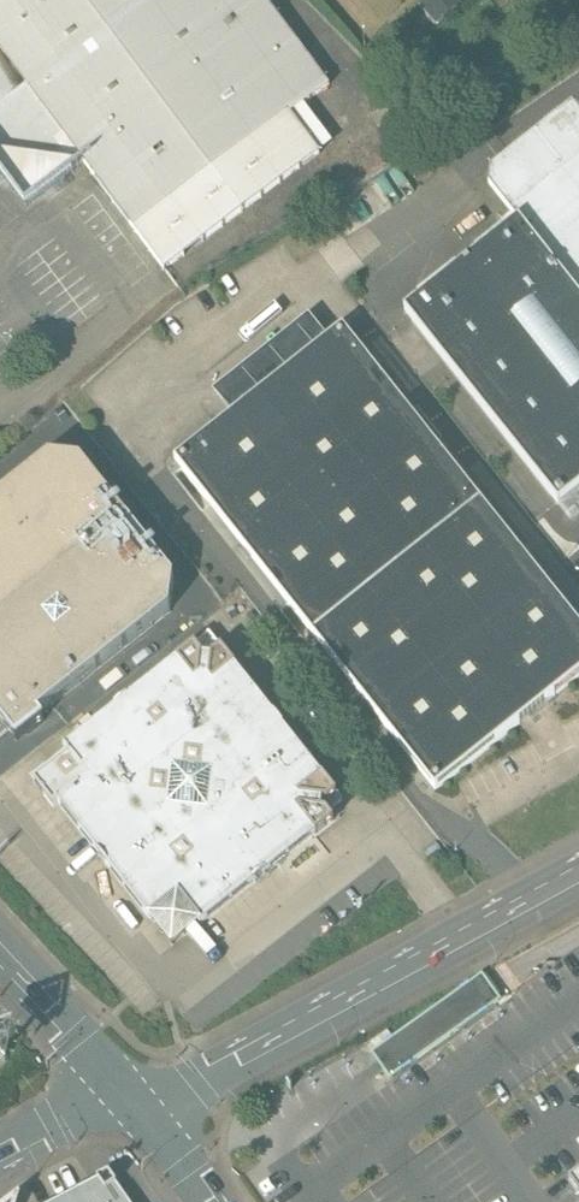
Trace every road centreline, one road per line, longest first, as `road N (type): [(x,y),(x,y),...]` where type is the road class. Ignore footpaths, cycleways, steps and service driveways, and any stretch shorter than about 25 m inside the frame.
road 1 (unclassified): [(578,881),(219,1076),(141,1102)]
road 2 (unclassified): [(0,945),(141,1102)]
road 3 (unclassified): [(141,1102),(57,1126),(0,1156)]
road 4 (unclassified): [(141,1102),(217,1201)]

